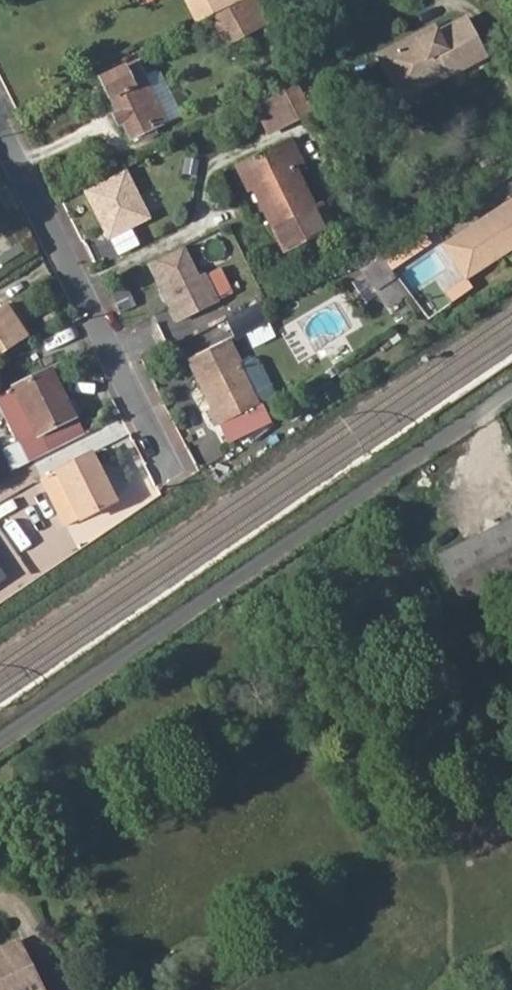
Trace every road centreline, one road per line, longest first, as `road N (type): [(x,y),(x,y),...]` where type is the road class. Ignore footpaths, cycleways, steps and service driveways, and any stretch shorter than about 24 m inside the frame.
road 1 (unclassified): [(0,742),(511,394)]
road 2 (residential): [(0,123),(169,460)]

